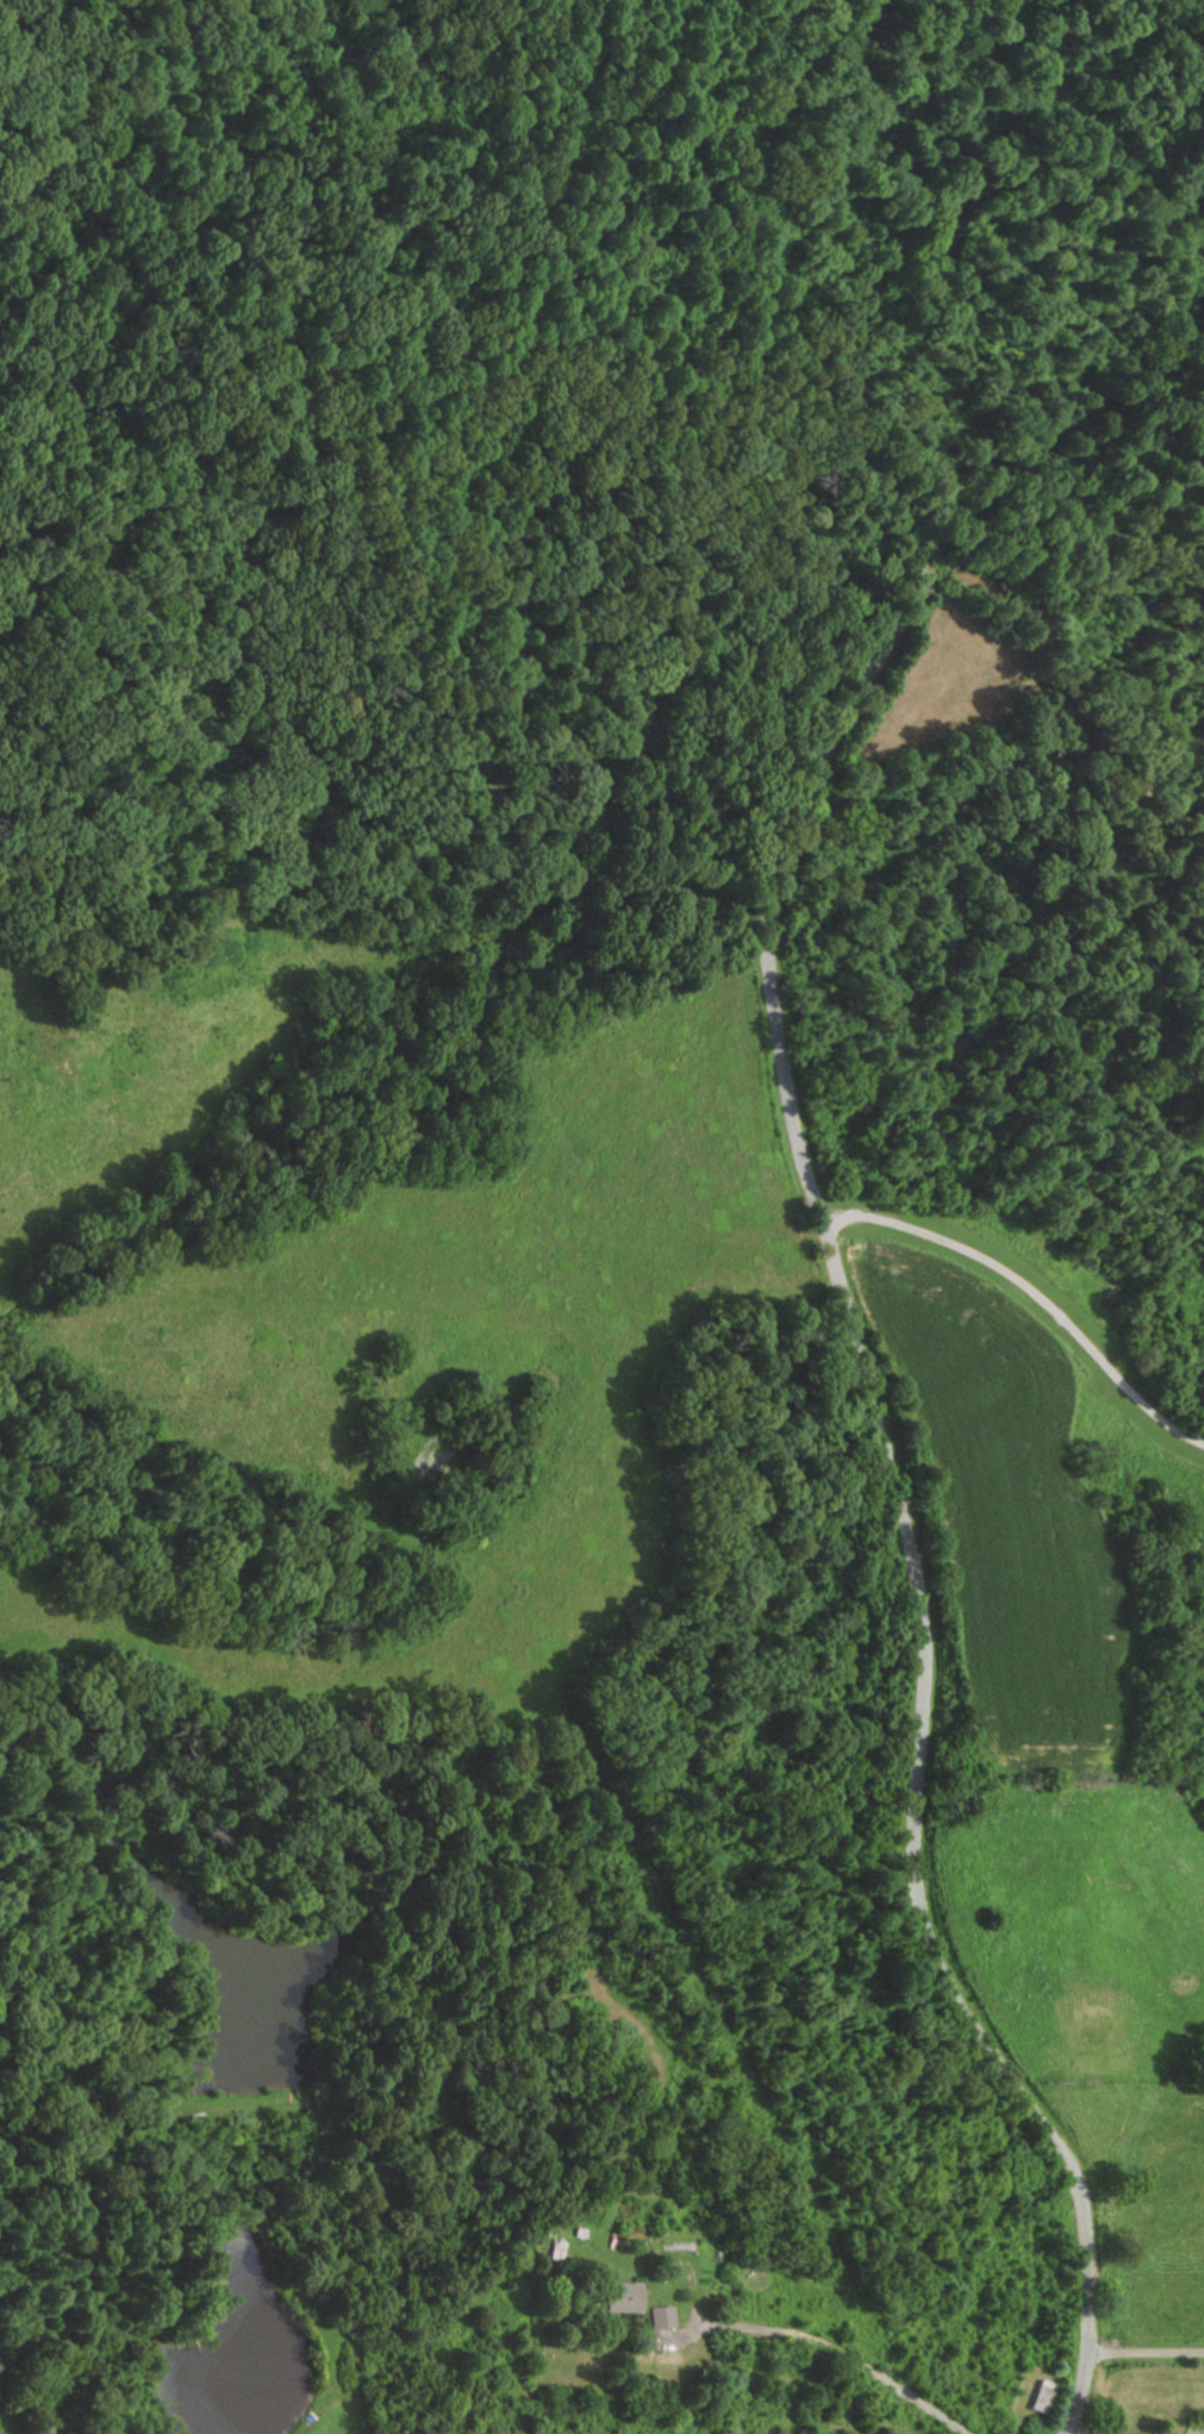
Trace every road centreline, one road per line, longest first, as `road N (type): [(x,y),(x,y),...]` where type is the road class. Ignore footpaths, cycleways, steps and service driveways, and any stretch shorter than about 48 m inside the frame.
road 1 (residential): [(1052,2433),(1081,2341),(1079,2201),(1055,2149),(936,1973),(915,1901),(902,1812),(921,1636),(907,1543),(785,1142),(791,937),(855,707),(855,489),(759,163),(767,0)]

